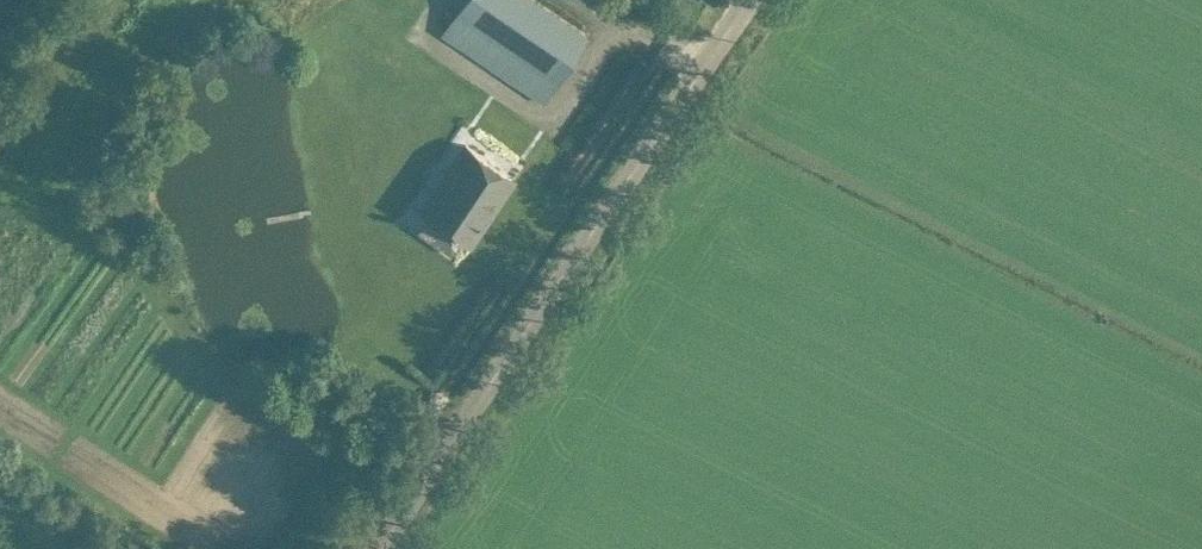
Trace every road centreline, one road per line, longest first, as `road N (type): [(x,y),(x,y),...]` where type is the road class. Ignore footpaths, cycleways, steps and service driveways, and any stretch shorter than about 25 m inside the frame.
road 1 (unclassified): [(380,548),(754,0)]

